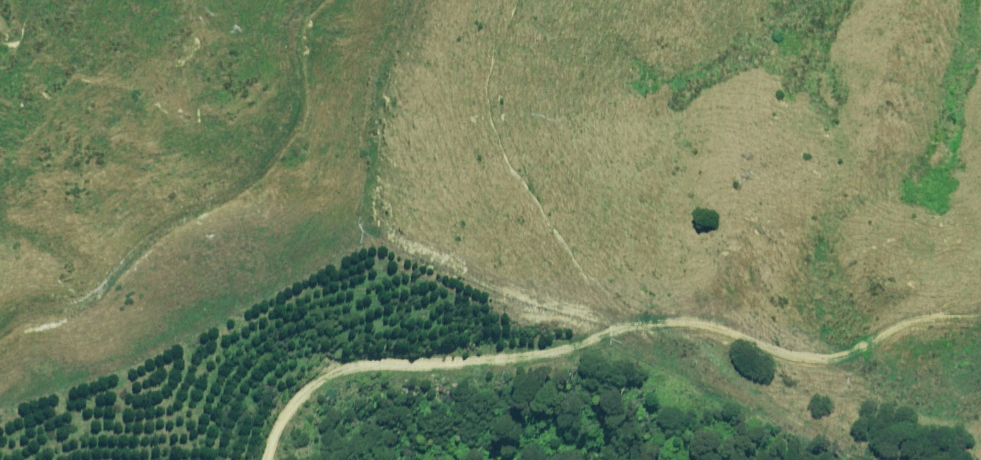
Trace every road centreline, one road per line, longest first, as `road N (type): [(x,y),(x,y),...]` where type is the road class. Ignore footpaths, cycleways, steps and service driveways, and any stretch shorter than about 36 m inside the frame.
road 1 (track): [(980,310),(944,327),(840,335),(796,363),(567,320),(447,266),(373,213),(360,160),(367,99),(410,0)]
road 2 (track): [(0,340),(49,318),(109,267),(262,166),(287,132),(297,20),(319,0)]
road 3 (track): [(268,459),(280,424),(305,393),(329,381),(526,356),(622,330)]

